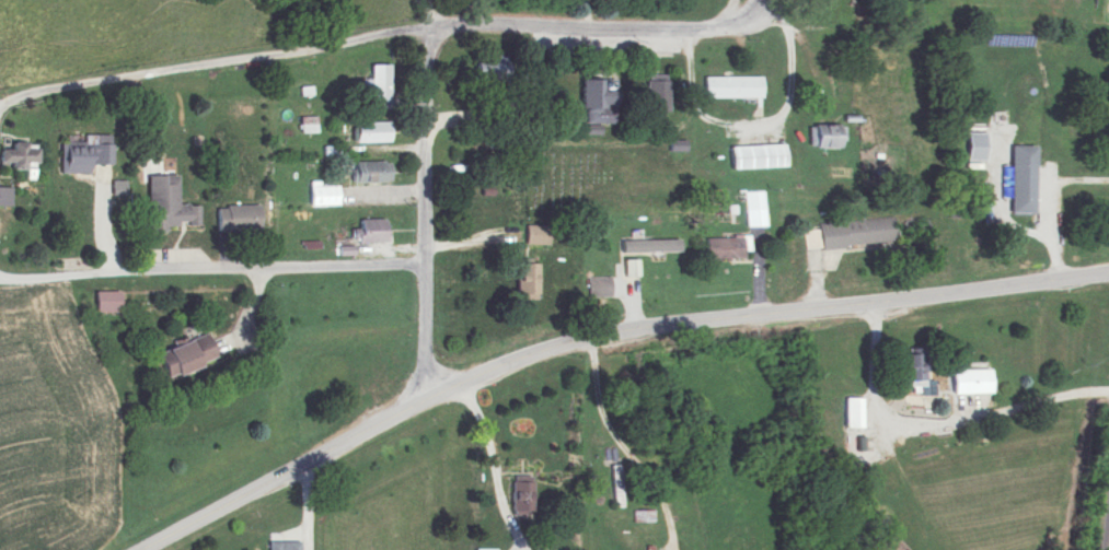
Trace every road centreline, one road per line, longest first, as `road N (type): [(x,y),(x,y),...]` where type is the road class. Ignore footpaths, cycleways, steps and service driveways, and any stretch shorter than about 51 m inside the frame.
road 1 (secondary): [(161,549),(421,398),(540,349),(673,320),(1108,274)]
road 2 (residential): [(720,35),(388,31),(100,81)]
road 3 (residential): [(25,277),(424,267)]
road 4 (residential): [(421,398),(426,32)]

